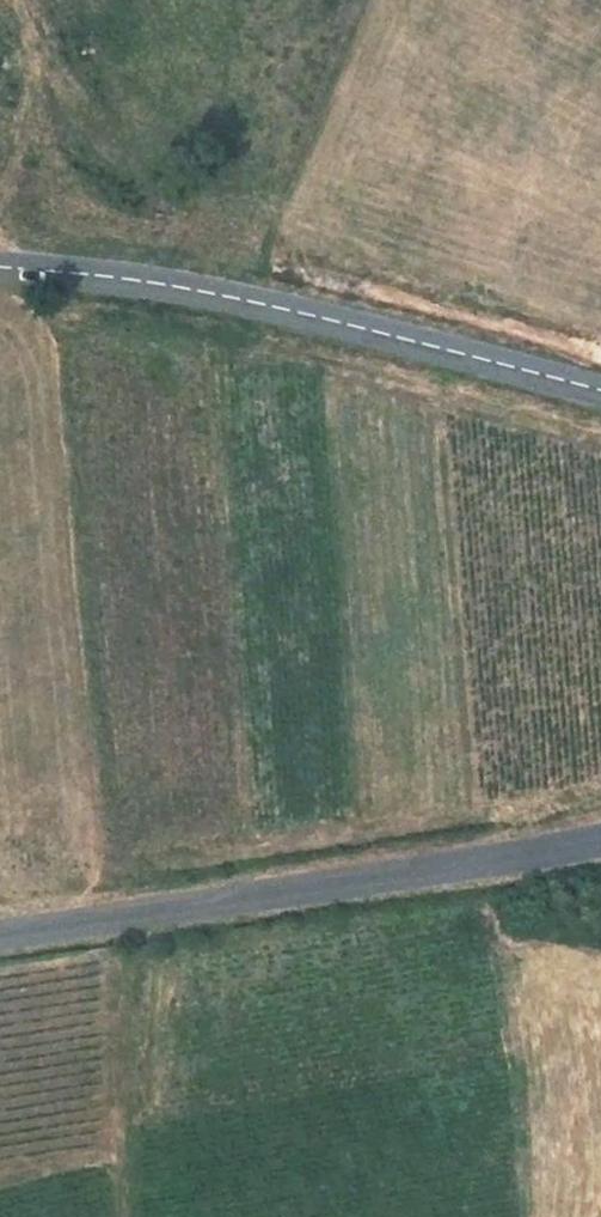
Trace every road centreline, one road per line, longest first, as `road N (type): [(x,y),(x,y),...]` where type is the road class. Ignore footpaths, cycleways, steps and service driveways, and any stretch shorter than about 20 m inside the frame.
road 1 (secondary): [(0,265),(305,312),(600,390)]
road 2 (unclassified): [(600,840),(0,937)]

